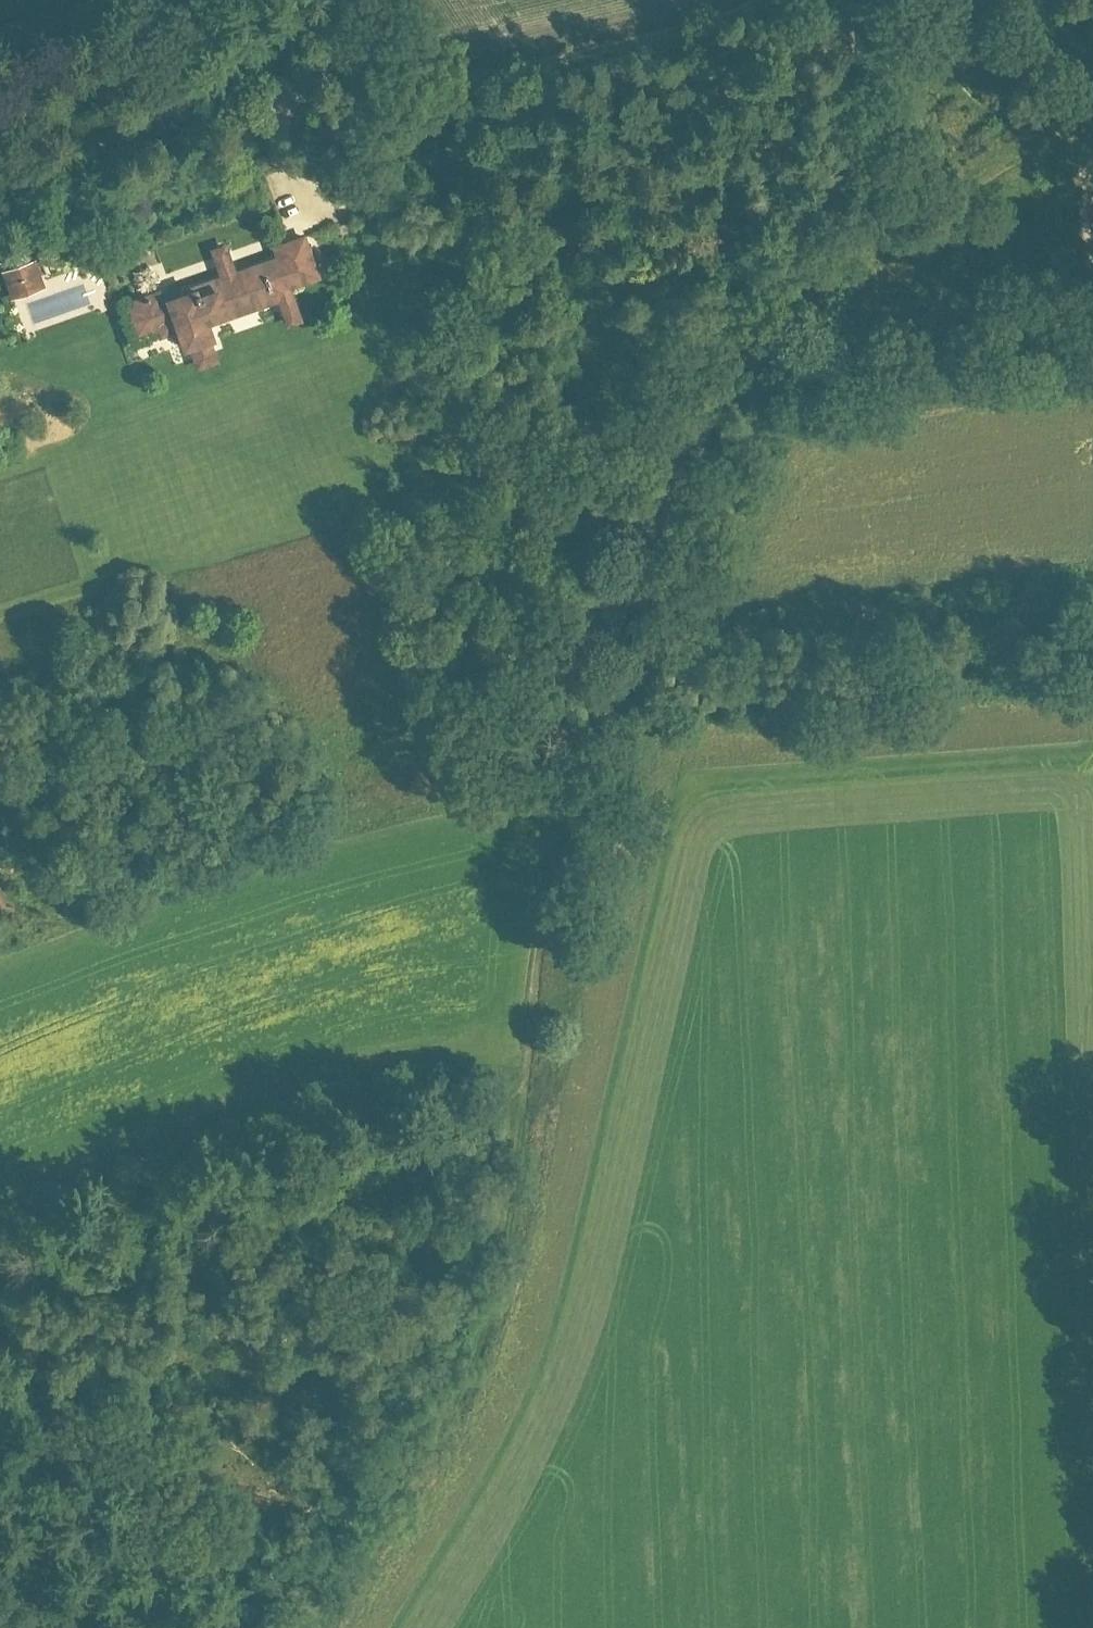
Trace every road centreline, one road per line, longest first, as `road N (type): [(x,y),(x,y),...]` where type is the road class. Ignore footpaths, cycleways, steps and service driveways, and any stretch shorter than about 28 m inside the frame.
road 1 (track): [(568,830),(540,930),(524,1115),(488,1310),(438,1433),(325,1627)]
road 2 (track): [(723,365),(619,378),(373,508),(201,562),(0,612)]
road 3 (track): [(568,830),(723,365)]
road 4 (track): [(723,365),(787,274),(848,21)]
road 5 (track): [(1091,116),(1035,130),(787,274)]
road 6 (track): [(1088,159),(848,21)]

